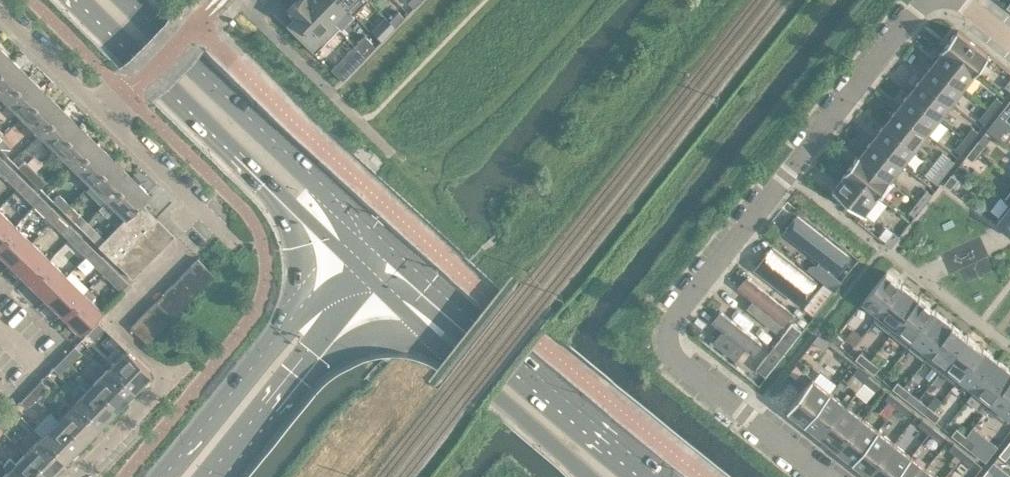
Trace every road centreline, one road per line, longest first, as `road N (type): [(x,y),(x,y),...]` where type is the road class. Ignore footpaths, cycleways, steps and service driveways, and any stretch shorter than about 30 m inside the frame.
road 1 (residential): [(931,0),(665,329),(668,355),(823,476)]
road 2 (secondary): [(670,476),(426,275)]
road 3 (residential): [(183,258),(114,326),(170,379),(76,476)]
road 4 (residential): [(208,224),(0,12)]
road 5 (secondary): [(73,0),(265,187)]
road 6 (secondary): [(300,165),(136,0)]
road 7 (secondary): [(450,347),(595,476)]
road 8 (secondary): [(280,329),(155,476)]
road 9 (secondary): [(426,275),(300,165)]
road 10 (secondary): [(294,372),(331,351),(374,342),(450,347)]
road 11 (secondary): [(265,187),(294,250),(280,329)]
road 12 (secondary): [(211,476),(294,372)]
road 13 (secondary): [(294,372),(357,264)]
road 14 (secondary): [(357,264),(450,347)]
road 15 (secondary): [(265,187),(357,264)]

